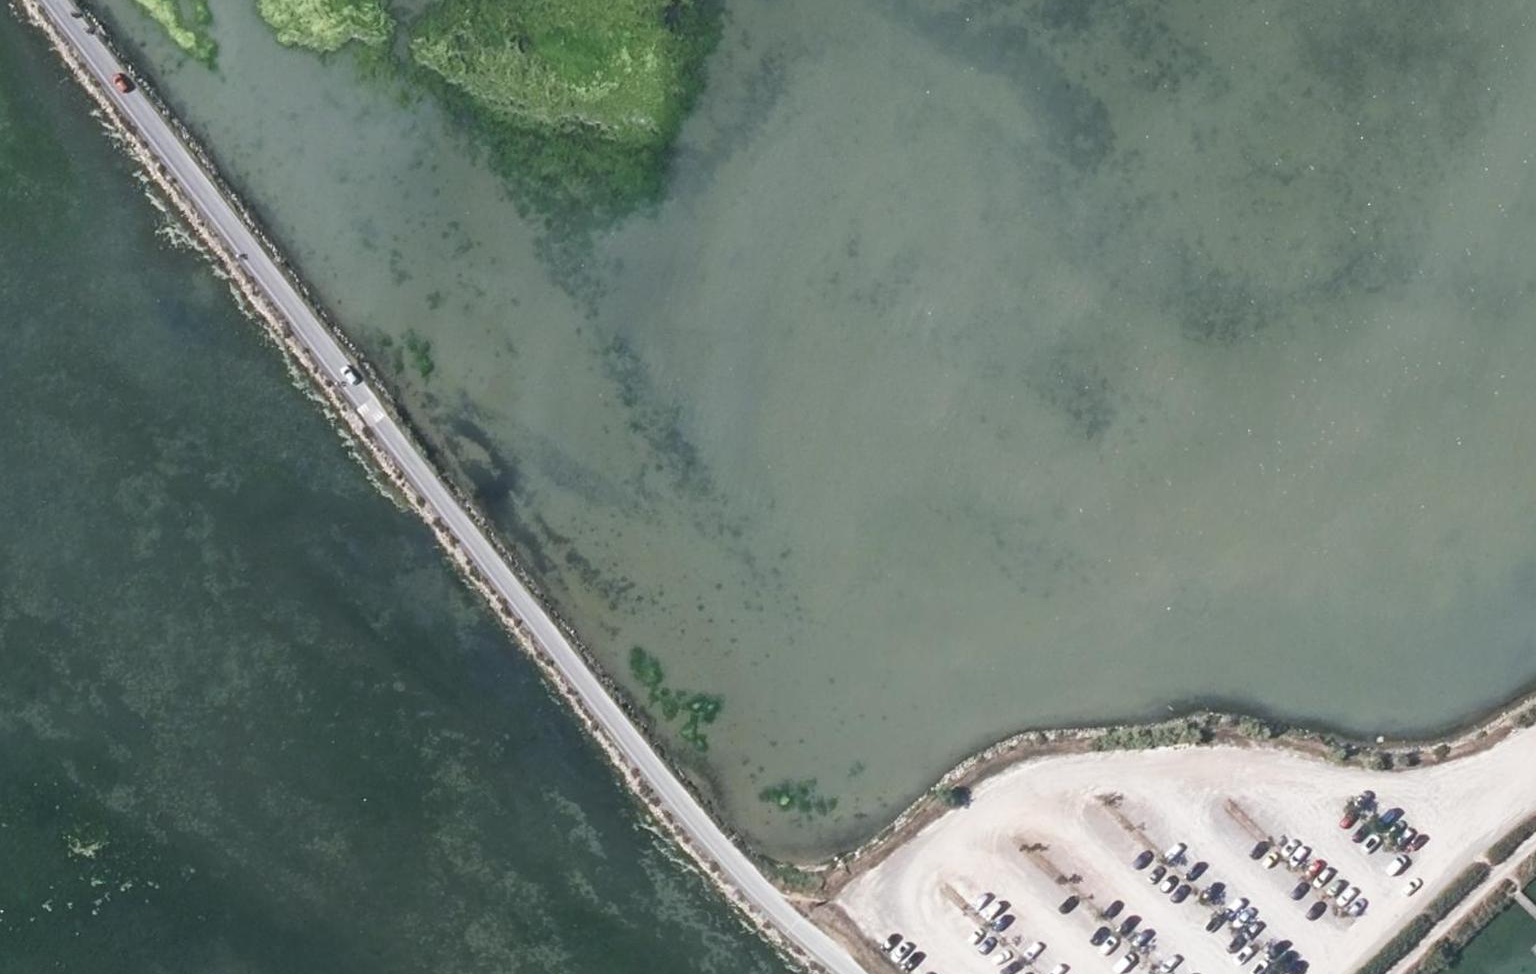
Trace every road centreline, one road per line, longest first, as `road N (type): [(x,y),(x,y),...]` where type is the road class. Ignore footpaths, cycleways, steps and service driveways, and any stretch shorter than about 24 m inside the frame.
road 1 (unclassified): [(852,973),(701,831),(52,0)]
road 2 (track): [(1535,860),(1405,973)]

